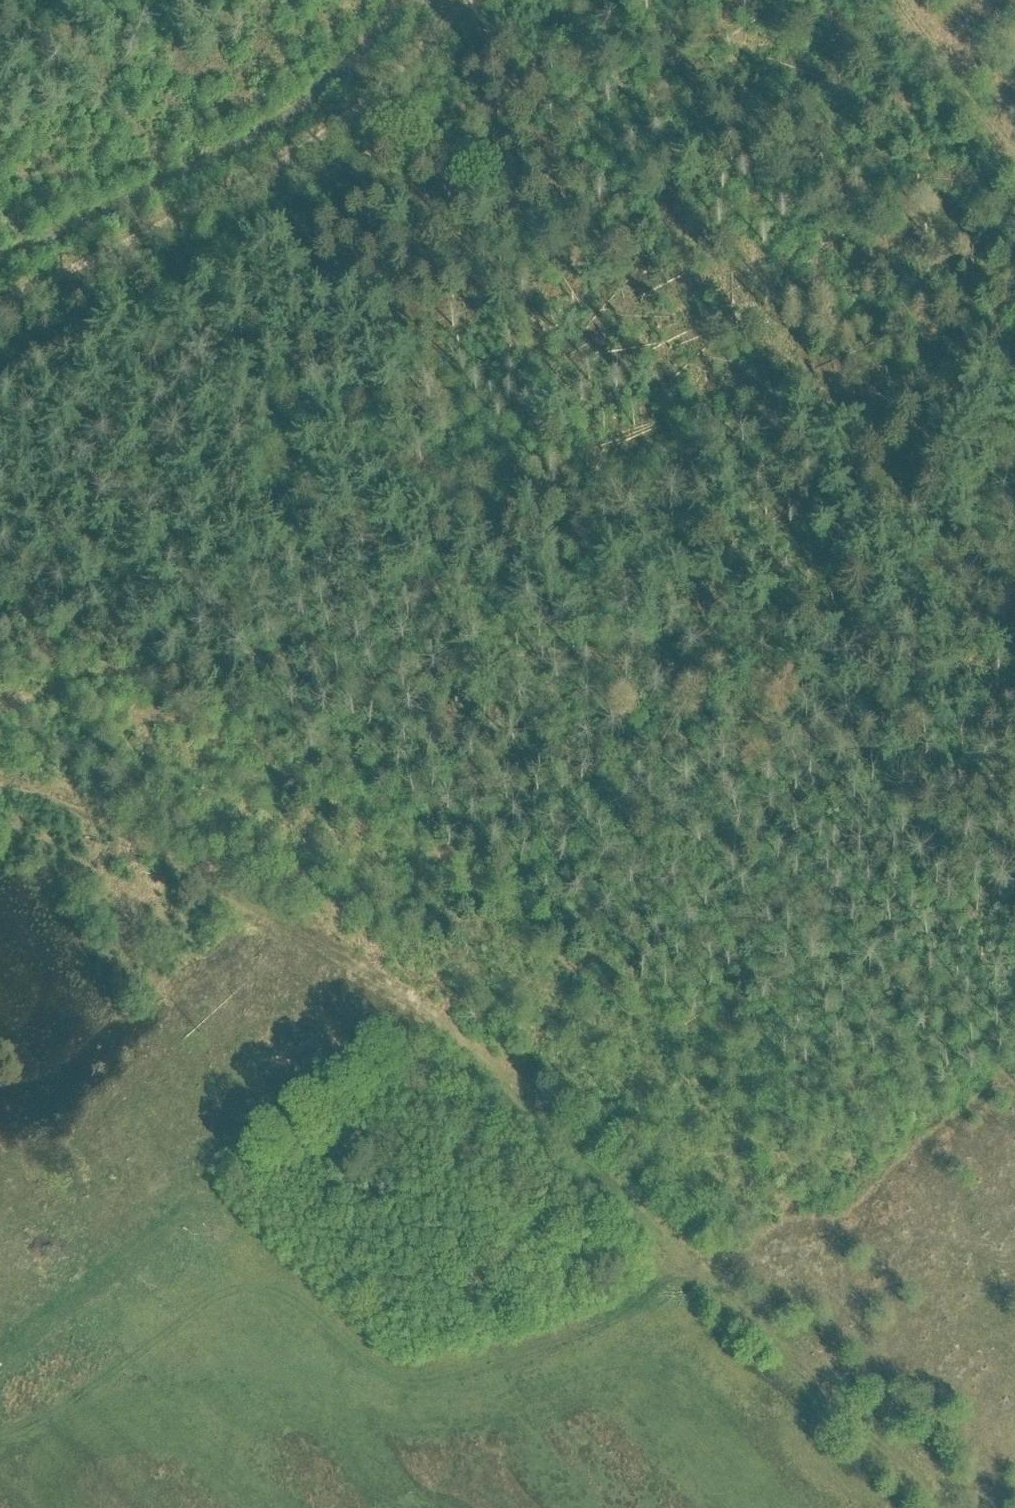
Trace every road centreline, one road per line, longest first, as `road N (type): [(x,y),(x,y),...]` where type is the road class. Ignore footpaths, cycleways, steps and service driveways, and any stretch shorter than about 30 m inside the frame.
road 1 (track): [(943,1507),(428,1003),(73,810),(0,784)]
road 2 (track): [(1014,638),(961,669),(918,719),(849,738),(788,734),(666,666),(573,653),(359,683),(271,662),(94,674),(59,685),(0,722)]
road 3 (track): [(0,302),(255,181),(394,78),(473,0)]

